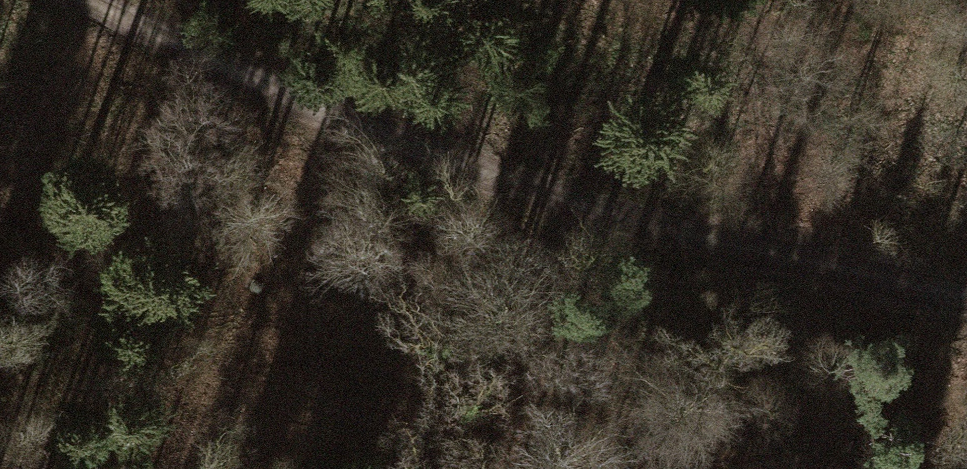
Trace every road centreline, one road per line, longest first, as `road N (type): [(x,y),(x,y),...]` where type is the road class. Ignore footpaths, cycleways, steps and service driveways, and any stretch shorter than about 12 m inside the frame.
road 1 (motorway): [(0,349),(966,210)]
road 2 (track): [(966,293),(545,193),(198,65),(83,0)]

